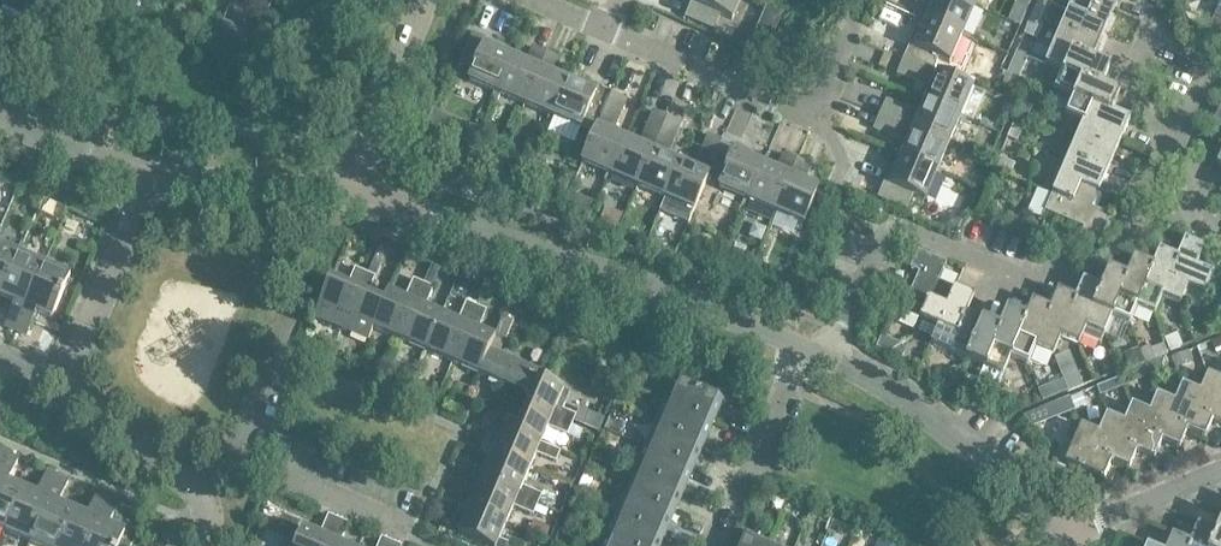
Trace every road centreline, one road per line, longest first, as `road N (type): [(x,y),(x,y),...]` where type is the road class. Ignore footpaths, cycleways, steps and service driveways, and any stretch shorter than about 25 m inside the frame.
road 1 (residential): [(796,341),(350,185)]
road 2 (residential): [(833,357),(876,247),(904,230),(1024,280),(1088,267),(1140,235)]
road 3 (residential): [(604,31),(787,108),(811,107),(862,0)]
road 4 (residential): [(1068,540),(1032,488),(960,423),(833,357)]
road 5 (residential): [(67,386),(153,177)]
road 6 (residential): [(709,545),(796,341)]
road 7 (unclassified): [(350,185),(425,0)]
road 8 (residential): [(350,185),(153,177)]
road 9 (residential): [(214,513),(67,386)]
road 10 (residential): [(419,525),(243,448)]
road 11 (residential): [(243,448),(305,285)]
road 12 (residential): [(1068,540),(1220,471)]
road 13 (residential): [(153,177),(0,119)]

